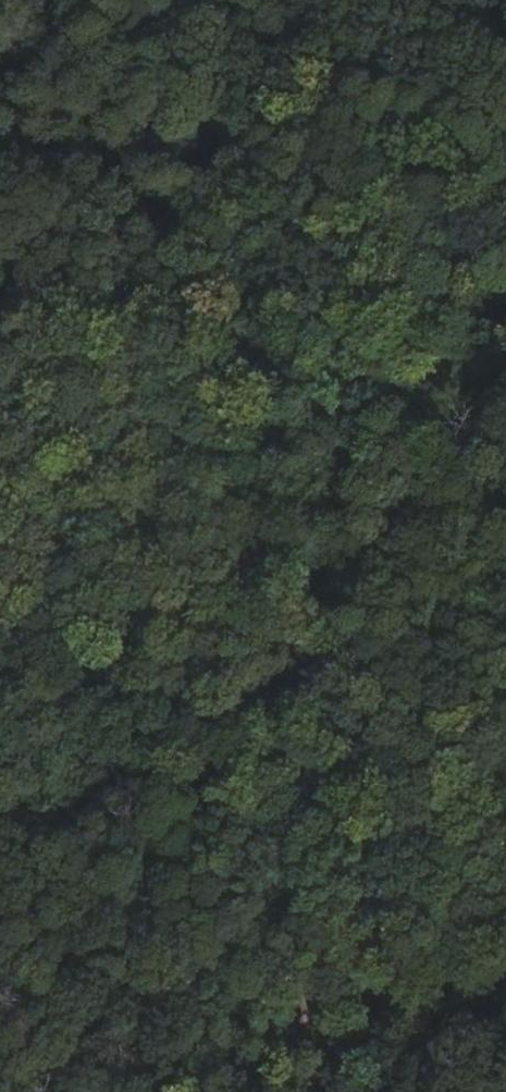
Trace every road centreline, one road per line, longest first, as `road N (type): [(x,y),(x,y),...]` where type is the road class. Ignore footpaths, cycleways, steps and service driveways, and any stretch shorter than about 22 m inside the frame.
road 1 (track): [(202,0),(321,1091)]
road 2 (track): [(0,306),(230,305),(505,321)]
road 3 (track): [(505,976),(228,1091)]

